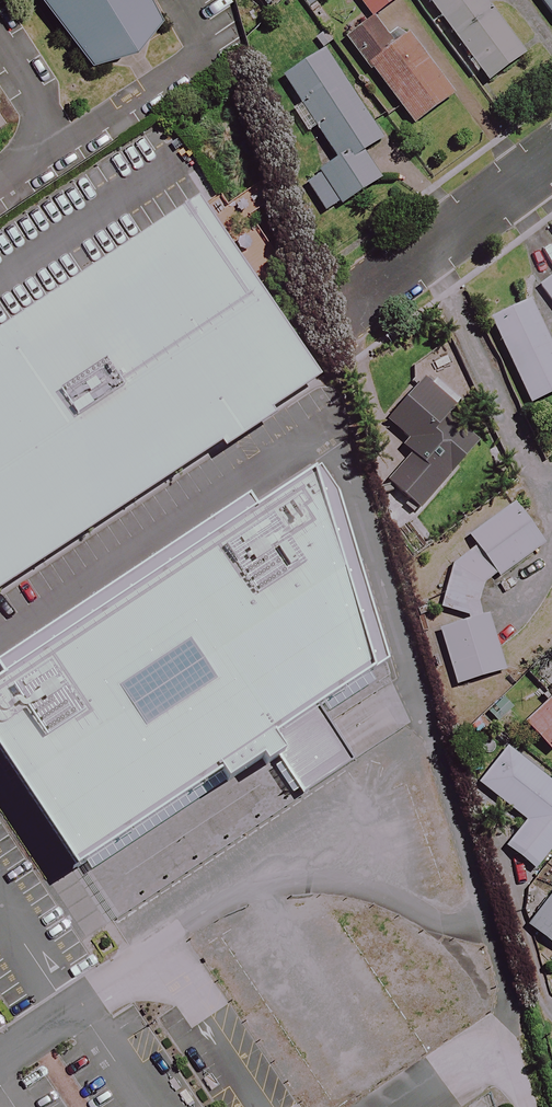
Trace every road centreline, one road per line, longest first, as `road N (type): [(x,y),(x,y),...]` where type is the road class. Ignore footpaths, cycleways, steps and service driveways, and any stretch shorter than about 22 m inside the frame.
road 1 (residential): [(551,161),(359,309)]

